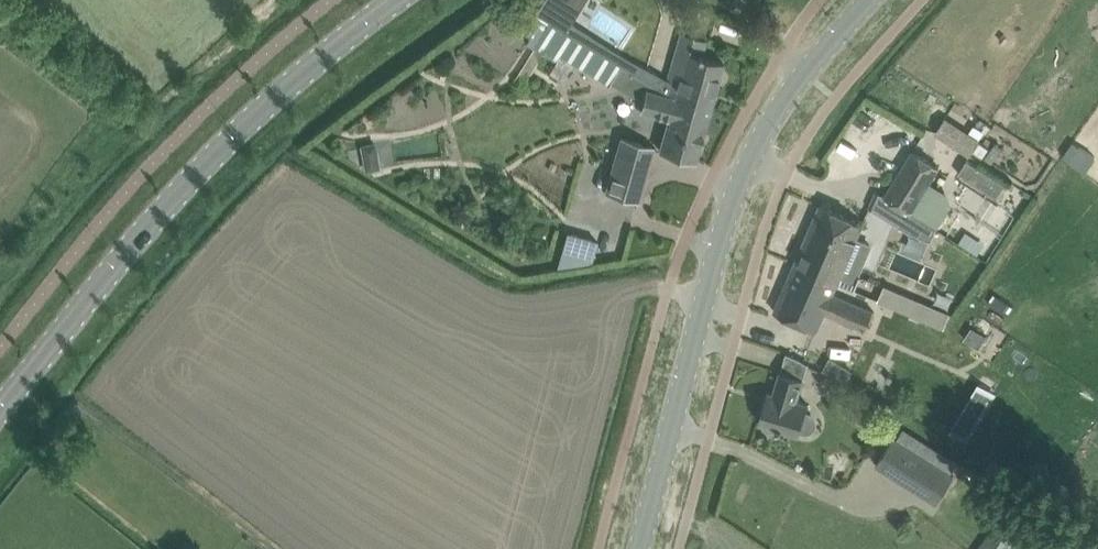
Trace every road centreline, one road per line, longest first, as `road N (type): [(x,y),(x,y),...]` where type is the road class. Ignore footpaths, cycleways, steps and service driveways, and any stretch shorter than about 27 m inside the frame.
road 1 (tertiary): [(639,548),(739,186),(798,82),(868,0)]
road 2 (secondary): [(0,411),(229,134),(388,0)]

